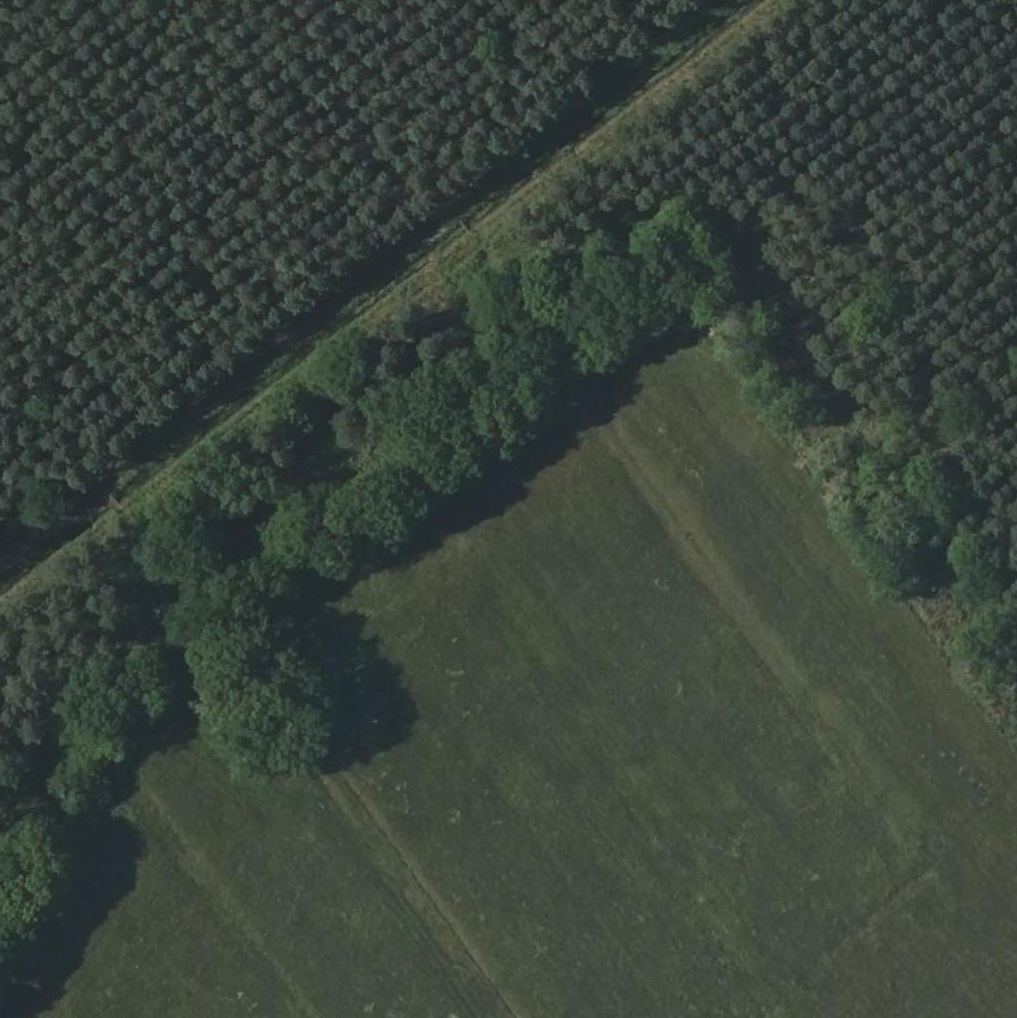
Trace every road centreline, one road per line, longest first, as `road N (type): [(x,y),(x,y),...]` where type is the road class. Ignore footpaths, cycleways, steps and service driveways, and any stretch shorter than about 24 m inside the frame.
road 1 (track): [(0,558),(711,0)]

